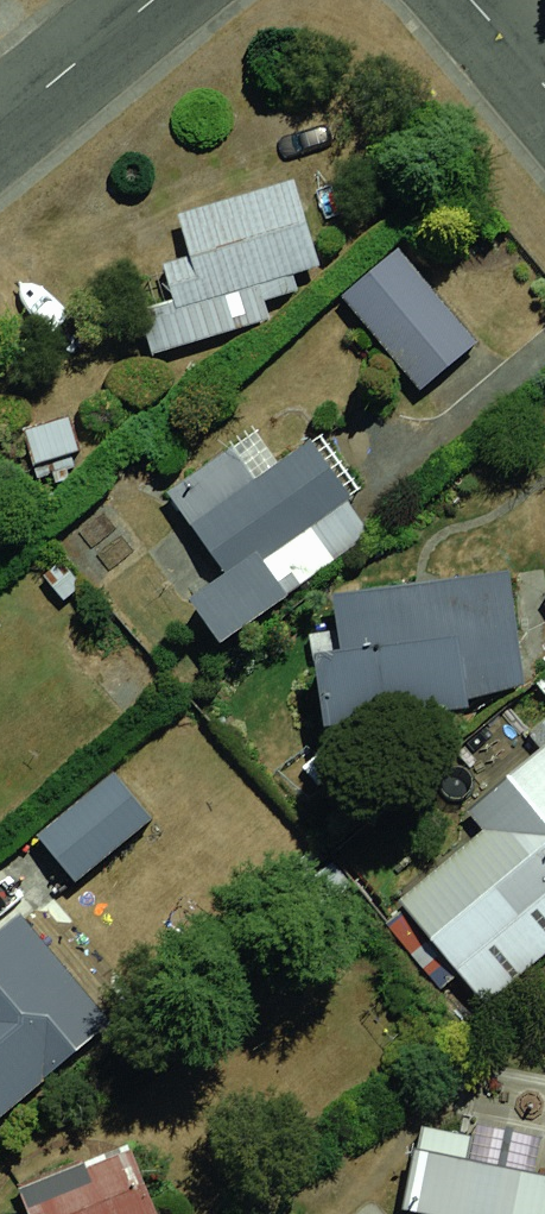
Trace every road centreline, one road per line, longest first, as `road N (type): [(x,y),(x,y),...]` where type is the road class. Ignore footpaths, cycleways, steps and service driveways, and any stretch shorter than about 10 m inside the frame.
road 1 (residential): [(0,127),(153,0)]

